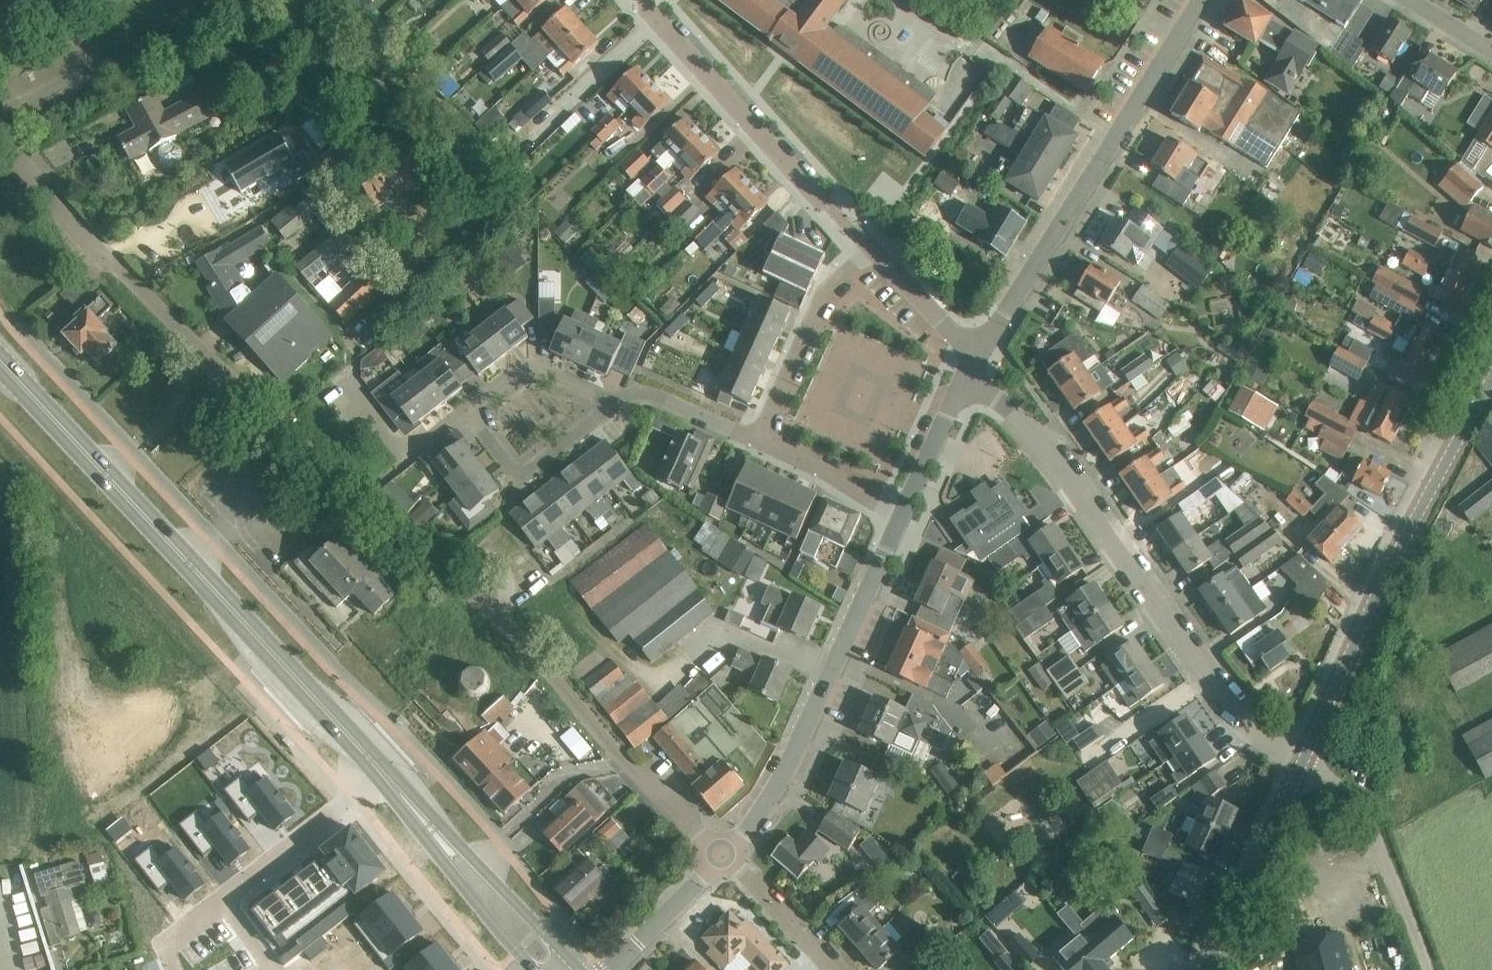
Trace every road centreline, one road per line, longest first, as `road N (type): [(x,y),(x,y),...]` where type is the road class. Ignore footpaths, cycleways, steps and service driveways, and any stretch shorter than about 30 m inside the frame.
road 1 (residential): [(722,856),(616,752),(490,610),(216,365),(0,130)]
road 2 (primary): [(374,766),(0,361)]
road 3 (residential): [(1299,758),(1212,686),(1012,411),(968,387)]
road 4 (secondary): [(1299,758),(1491,379)]
road 5 (residential): [(982,356),(1205,0)]
road 6 (residential): [(722,856),(784,775),(901,515)]
road 7 (residential): [(659,21),(874,251)]
road 8 (residential): [(374,766),(351,795),(167,945)]
road 9 (residential): [(458,196),(659,21)]
road 10 (residential): [(1426,969),(1359,805),(1299,758)]
road 11 (secondary): [(1200,969),(1299,758)]
road 12 (residential): [(758,438),(823,291),(874,251)]
road 13 (primary): [(582,969),(466,849),(426,824)]
road 14 (residential): [(0,112),(180,0)]
road 15 (residential): [(467,411),(519,478),(614,400)]
road 16 (track): [(307,100),(372,103),(401,116),(433,150),(458,196)]
road 17 (primary): [(426,824),(448,868),(534,969)]
road 18 (residential): [(467,411),(523,367),(614,400)]
road 19 (residential): [(901,515),(758,438)]
road 20 (residential): [(612,969),(722,856)]
road 21 (residential): [(832,969),(722,856)]
road 22 (residential): [(614,400),(654,392),(758,438)]
road 23 (residential): [(874,251),(982,356)]
road 24 (residential): [(901,515),(968,387)]
road 25 (track): [(446,568),(474,547),(494,556),(509,585),(494,613)]

